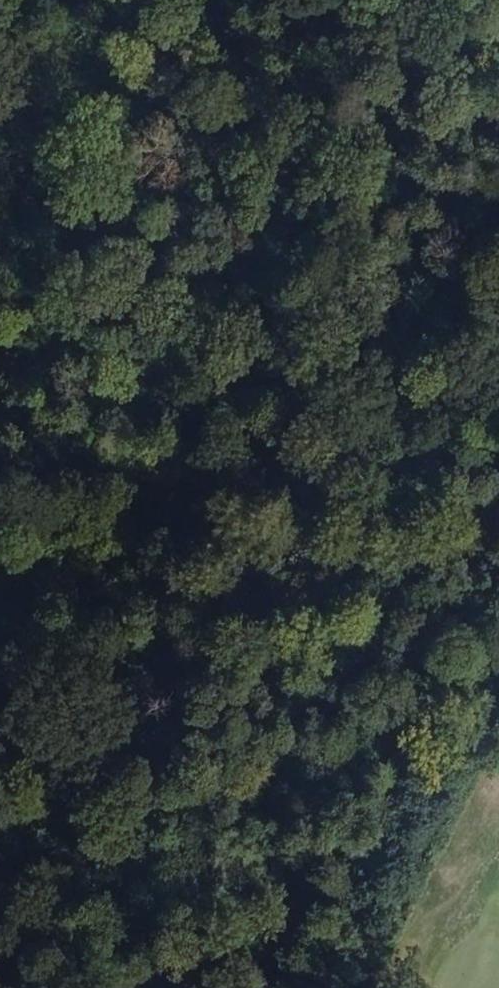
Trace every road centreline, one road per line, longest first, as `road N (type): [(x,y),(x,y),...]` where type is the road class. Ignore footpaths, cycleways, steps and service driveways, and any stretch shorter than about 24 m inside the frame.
road 1 (track): [(248,0),(498,116)]

